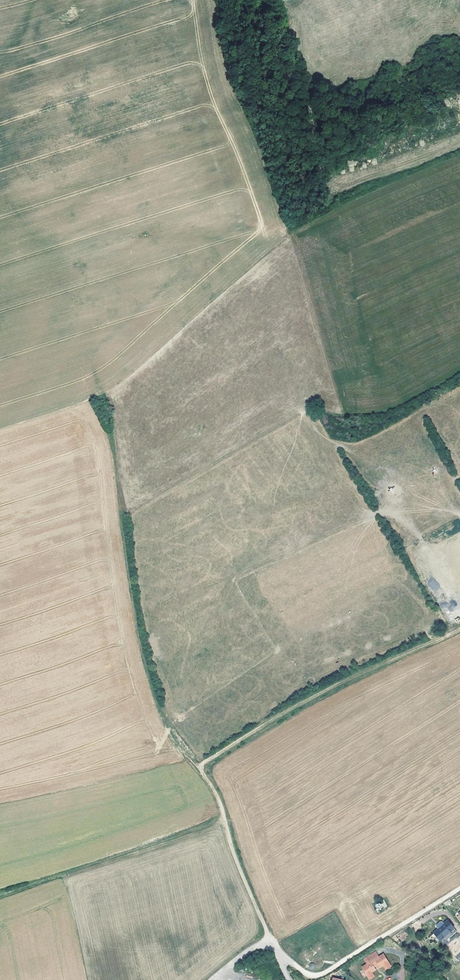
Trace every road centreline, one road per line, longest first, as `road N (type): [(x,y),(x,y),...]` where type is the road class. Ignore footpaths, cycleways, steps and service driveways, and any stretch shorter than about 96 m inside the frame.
road 1 (track): [(267,946),(222,807),(201,767),(299,704),(459,629)]
road 2 (track): [(227,824),(0,897)]
road 3 (track): [(459,888),(321,975),(277,951)]

